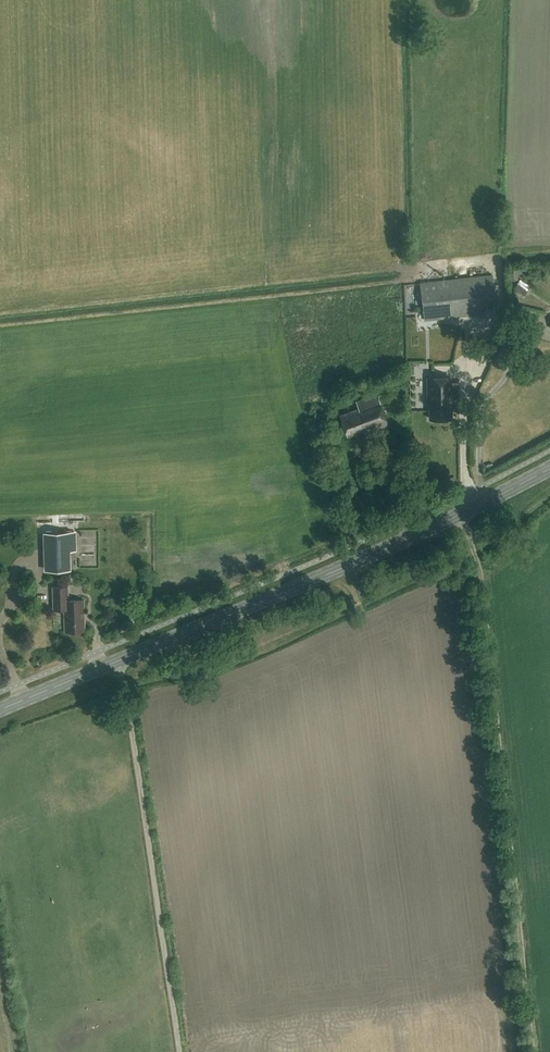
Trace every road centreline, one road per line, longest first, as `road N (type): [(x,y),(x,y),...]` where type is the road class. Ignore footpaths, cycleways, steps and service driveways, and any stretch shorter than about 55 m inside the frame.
road 1 (secondary): [(0,709),(315,579),(549,468)]
road 2 (track): [(180,1051),(117,660)]

